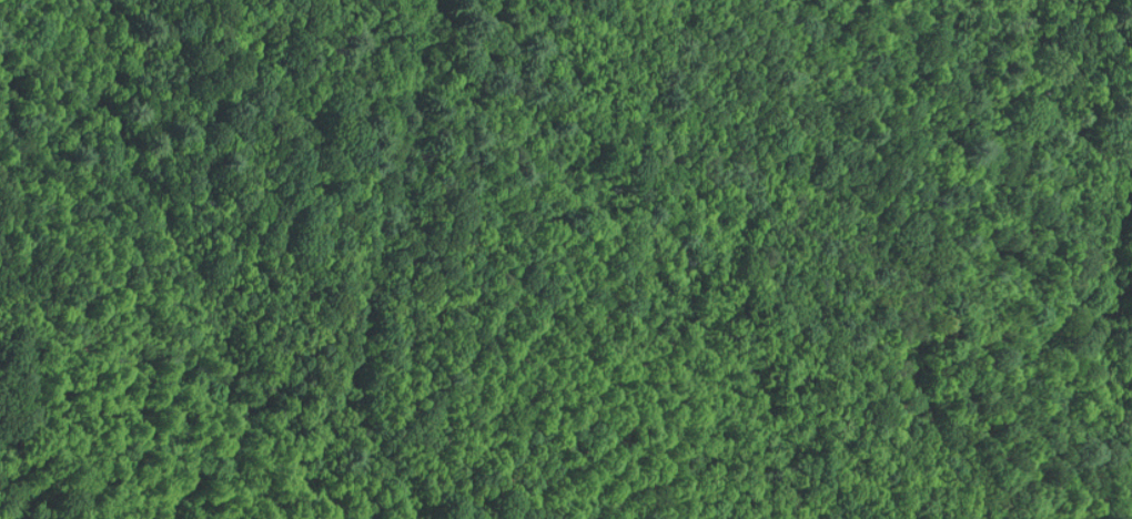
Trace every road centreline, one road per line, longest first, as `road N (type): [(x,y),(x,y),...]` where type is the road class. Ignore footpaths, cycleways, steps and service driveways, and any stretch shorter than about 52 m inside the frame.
road 1 (residential): [(971,518),(913,397),(659,135),(545,0)]

